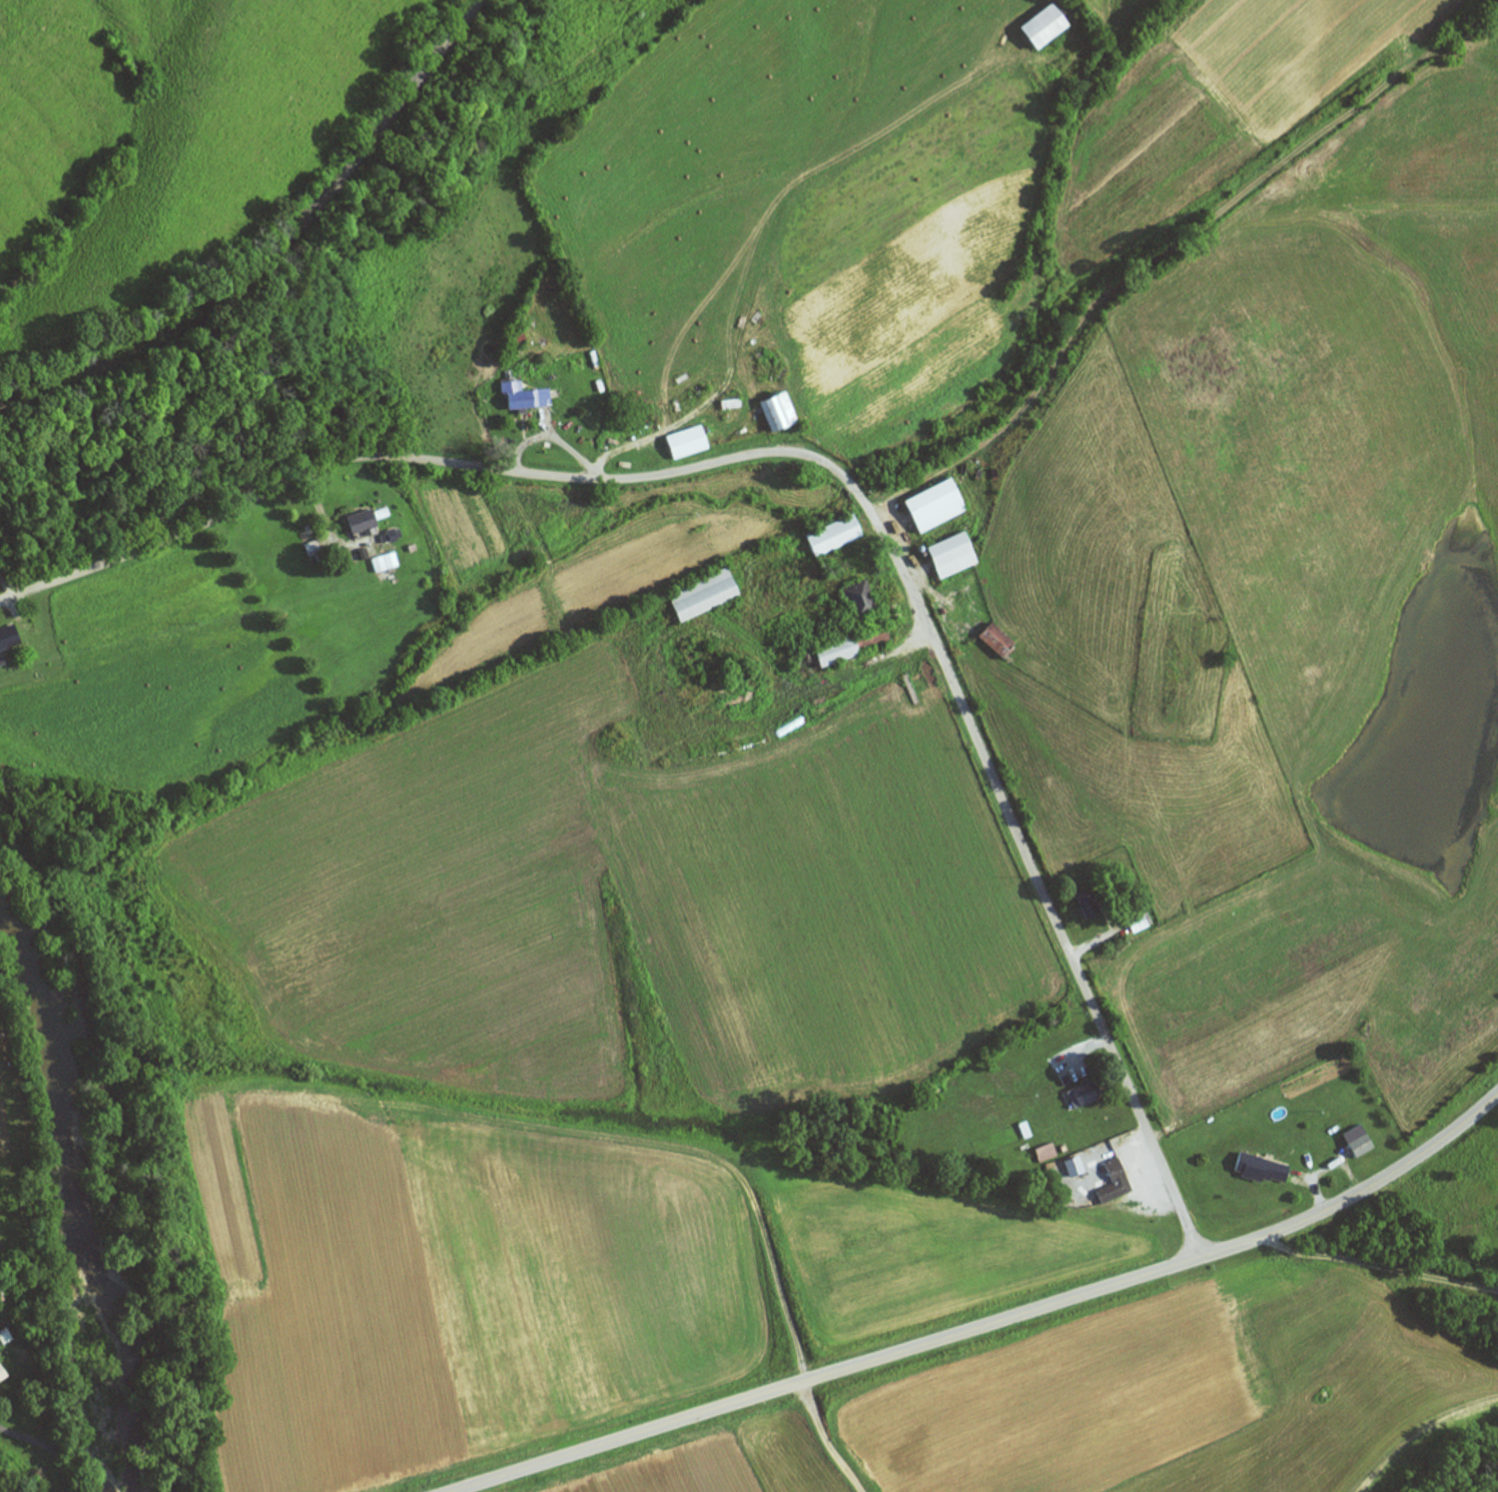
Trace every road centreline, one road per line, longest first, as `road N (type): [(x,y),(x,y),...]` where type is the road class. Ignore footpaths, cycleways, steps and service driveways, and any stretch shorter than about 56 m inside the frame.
road 1 (residential): [(1200,1258),(909,584),(856,492),(818,459),(753,455),(607,478),(386,456),(343,460),(184,533),(0,601)]
road 2 (secondary): [(447,1491),(1276,1231),(1388,1176),(1497,1094)]
road 3 (residential): [(880,531),(1145,325),(1233,240),(1497,83)]
road 4 (residential): [(1497,1313),(1441,1315),(1200,1258)]

